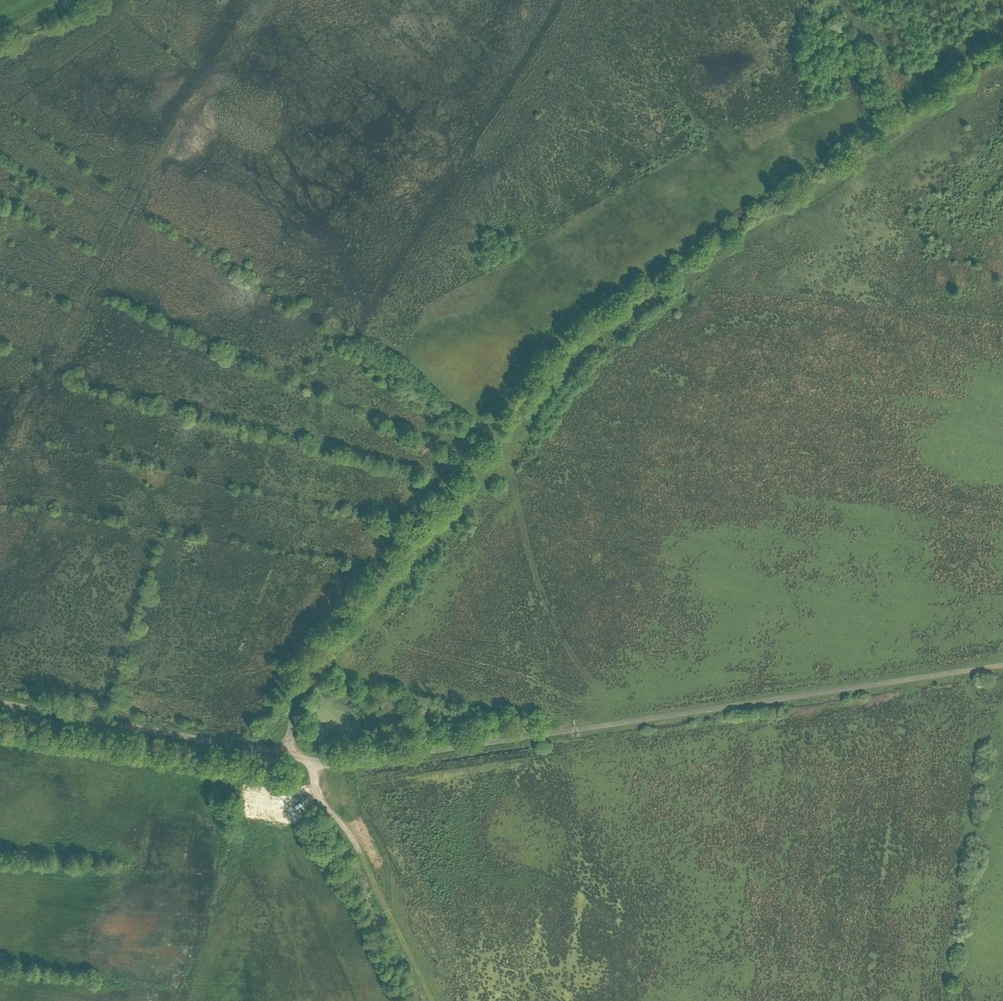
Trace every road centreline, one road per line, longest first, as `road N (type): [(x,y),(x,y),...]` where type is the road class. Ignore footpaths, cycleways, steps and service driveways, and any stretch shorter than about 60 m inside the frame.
road 1 (track): [(287,754),(300,700),(593,340),(1002,66)]
road 2 (track): [(313,759),(377,759),(1002,664)]
road 3 (unclassified): [(0,702),(313,759)]
road 4 (track): [(433,1000),(372,876)]

